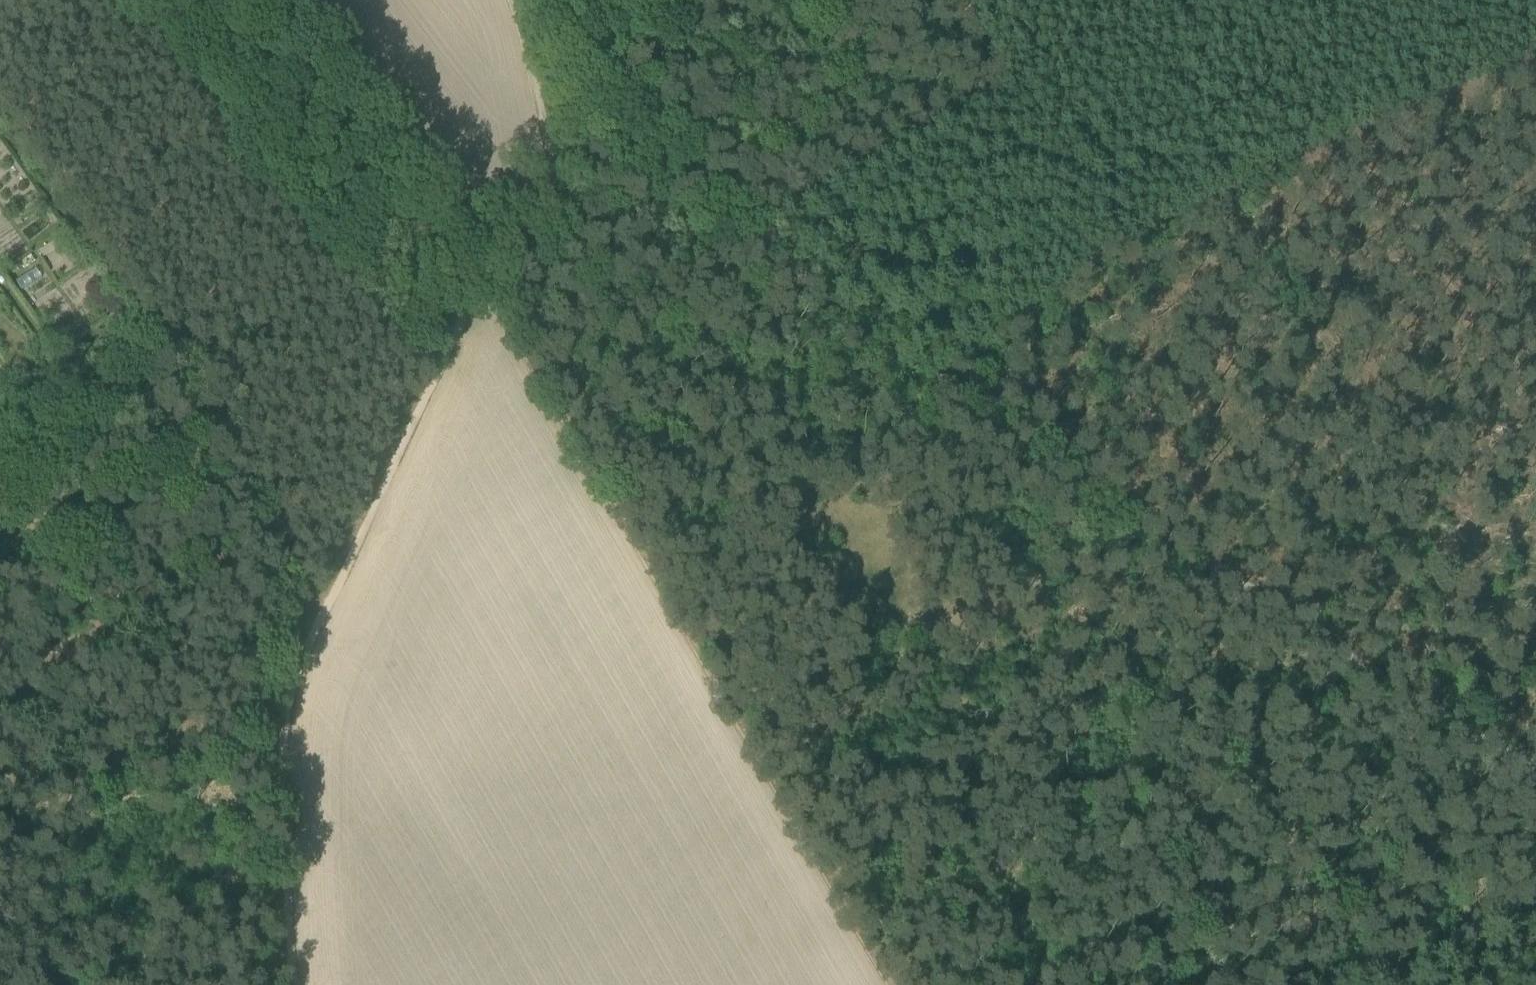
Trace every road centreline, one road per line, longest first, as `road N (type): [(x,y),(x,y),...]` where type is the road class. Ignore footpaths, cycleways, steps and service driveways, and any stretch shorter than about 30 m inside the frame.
road 1 (track): [(531,12),(572,40),(844,317),(935,388),(1159,524),(1535,780)]
road 2 (track): [(531,12),(550,165),(529,220),(476,282),(275,717),(292,984)]
road 3 (track): [(1159,524),(1050,572),(1004,608),(946,623),(882,618),(768,533),(529,220)]
road 4 (track): [(935,388),(1080,277),(1233,191),(1390,118),(1535,63)]
road 5 (track): [(275,717),(0,796)]

